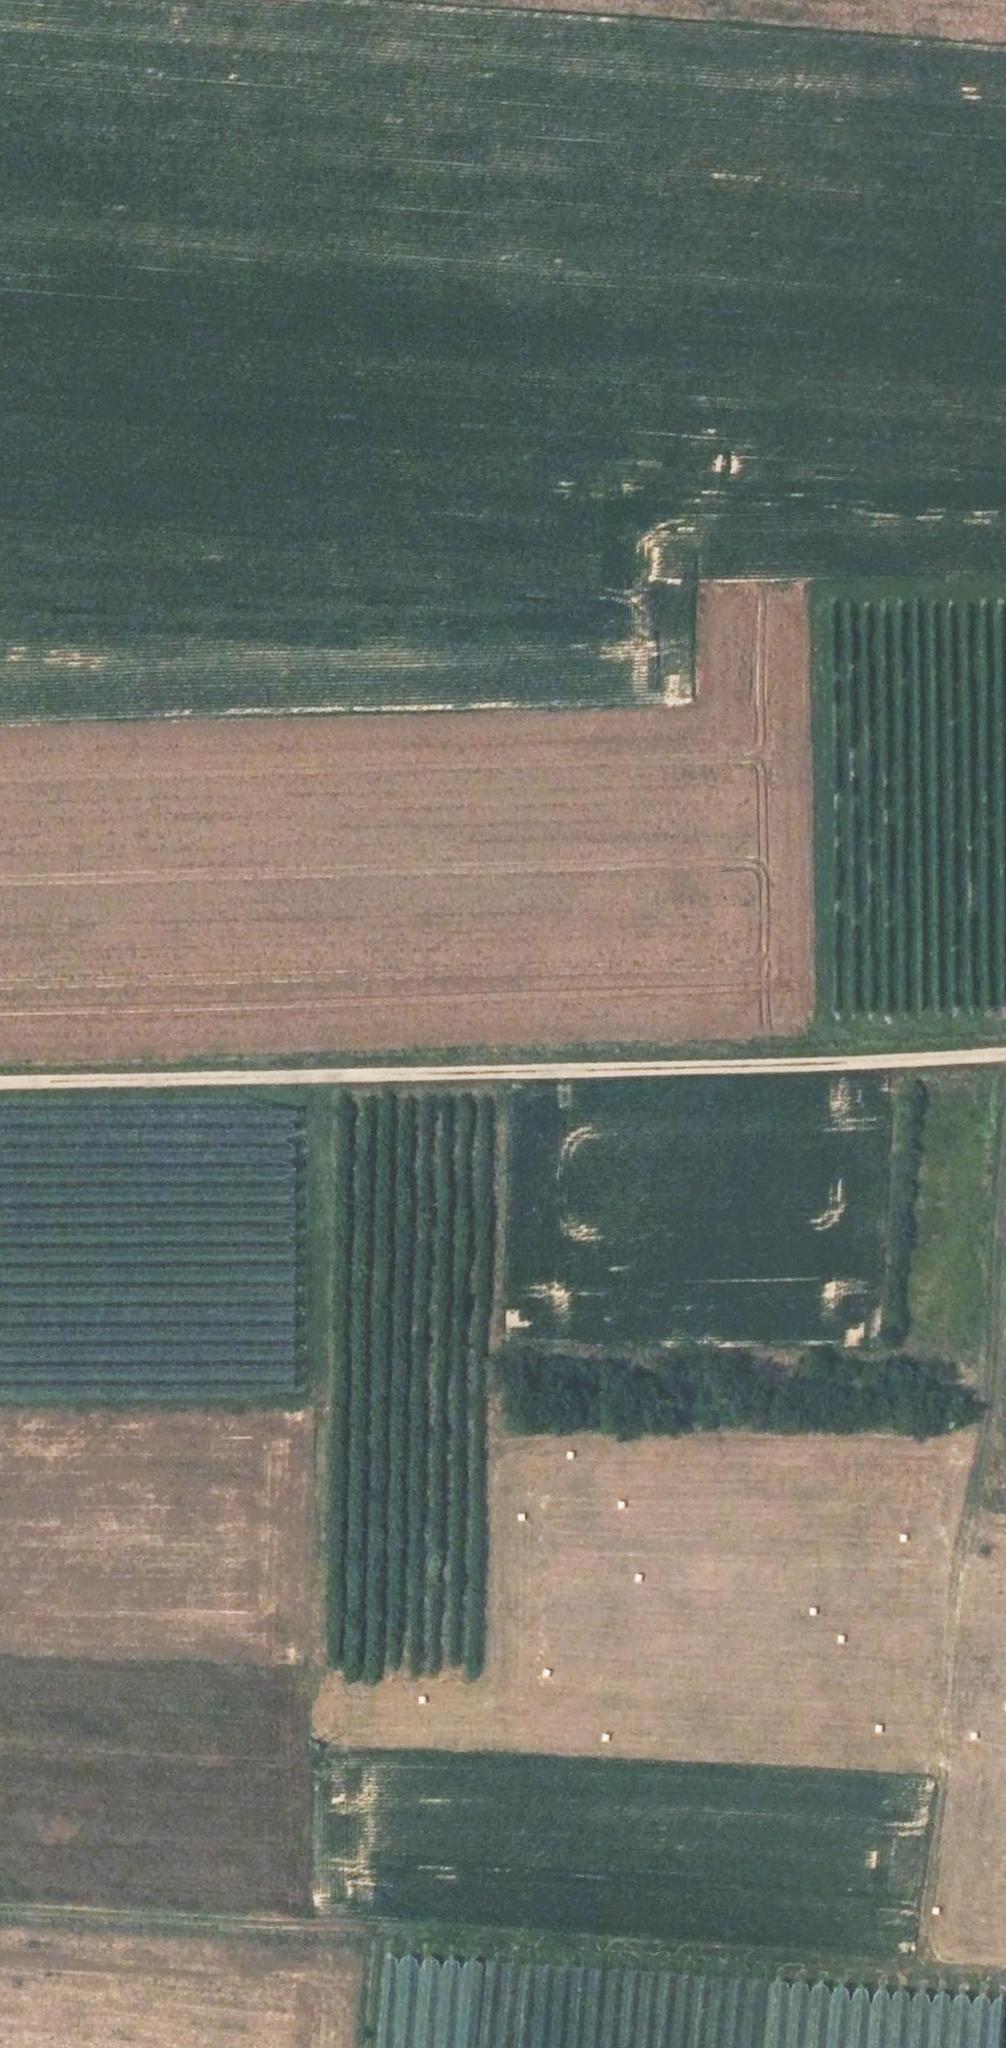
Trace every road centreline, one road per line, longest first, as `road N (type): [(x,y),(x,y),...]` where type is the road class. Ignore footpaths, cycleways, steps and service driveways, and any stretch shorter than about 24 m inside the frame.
road 1 (track): [(0,1910),(1005,1976)]
road 2 (track): [(1005,1056),(0,1081)]

